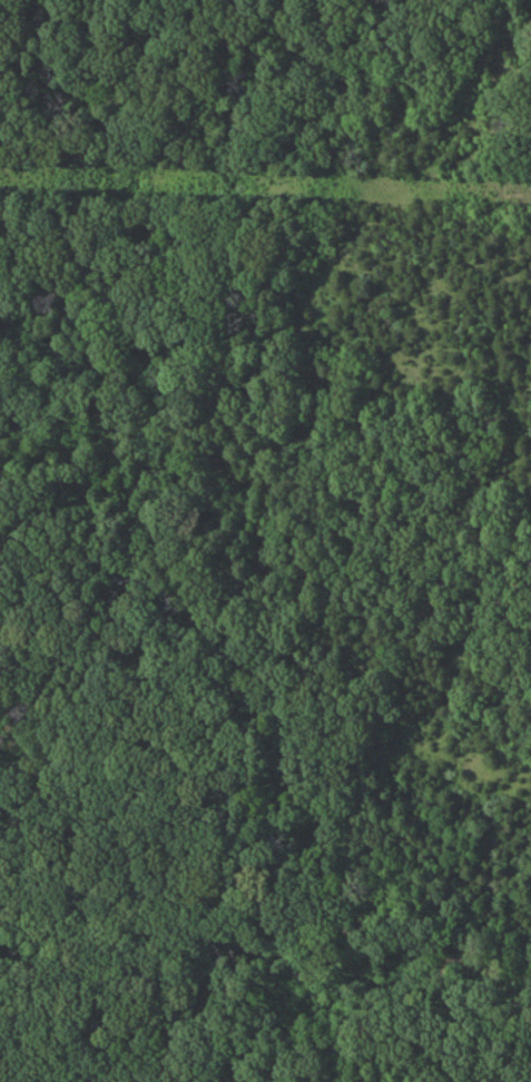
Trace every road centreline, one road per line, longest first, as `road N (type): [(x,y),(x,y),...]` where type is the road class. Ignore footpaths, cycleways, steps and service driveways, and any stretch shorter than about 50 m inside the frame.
road 1 (residential): [(0,159),(356,166)]

